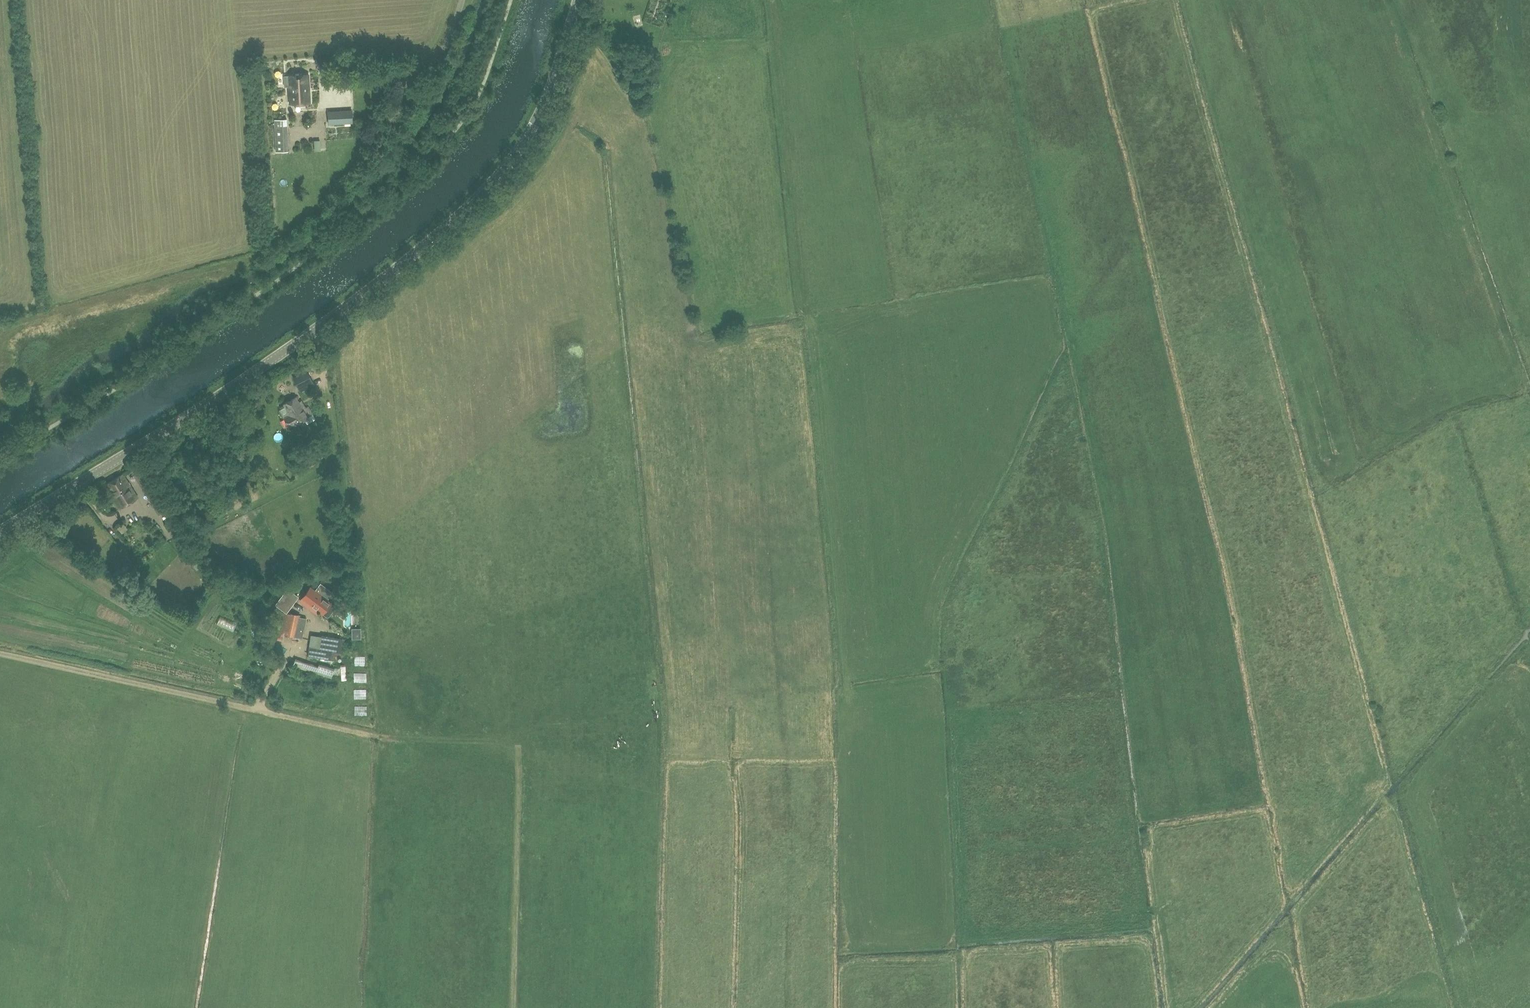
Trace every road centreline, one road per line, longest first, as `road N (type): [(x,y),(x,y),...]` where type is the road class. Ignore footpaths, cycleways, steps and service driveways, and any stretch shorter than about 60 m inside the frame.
road 1 (tertiary): [(0,530),(309,334),(470,205),(533,127),(578,0)]

